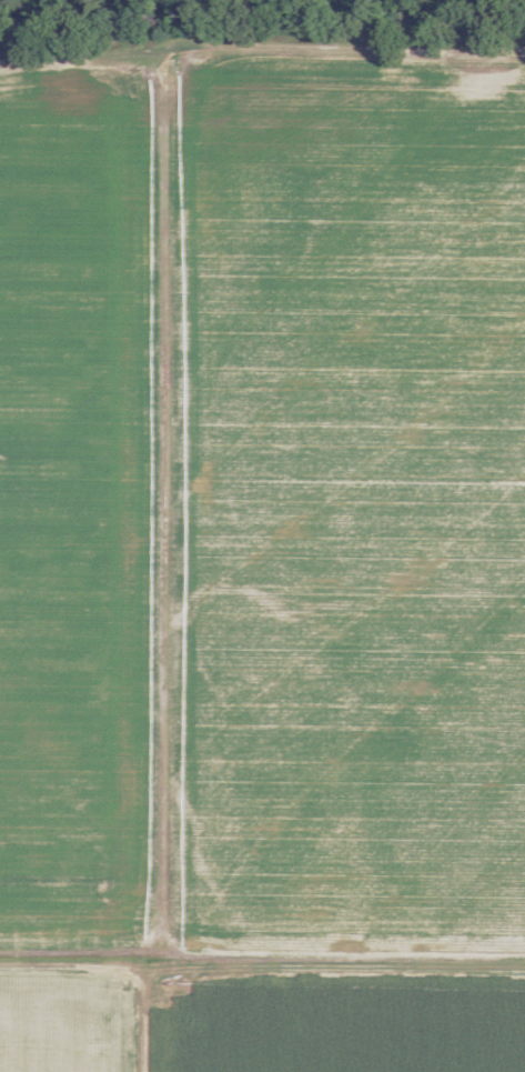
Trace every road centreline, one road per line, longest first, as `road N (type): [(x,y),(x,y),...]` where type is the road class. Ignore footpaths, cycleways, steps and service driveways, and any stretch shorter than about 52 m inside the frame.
road 1 (residential): [(173,958),(166,56)]
road 2 (residential): [(524,53),(243,48),(0,66)]
road 3 (residential): [(524,964),(0,954)]

